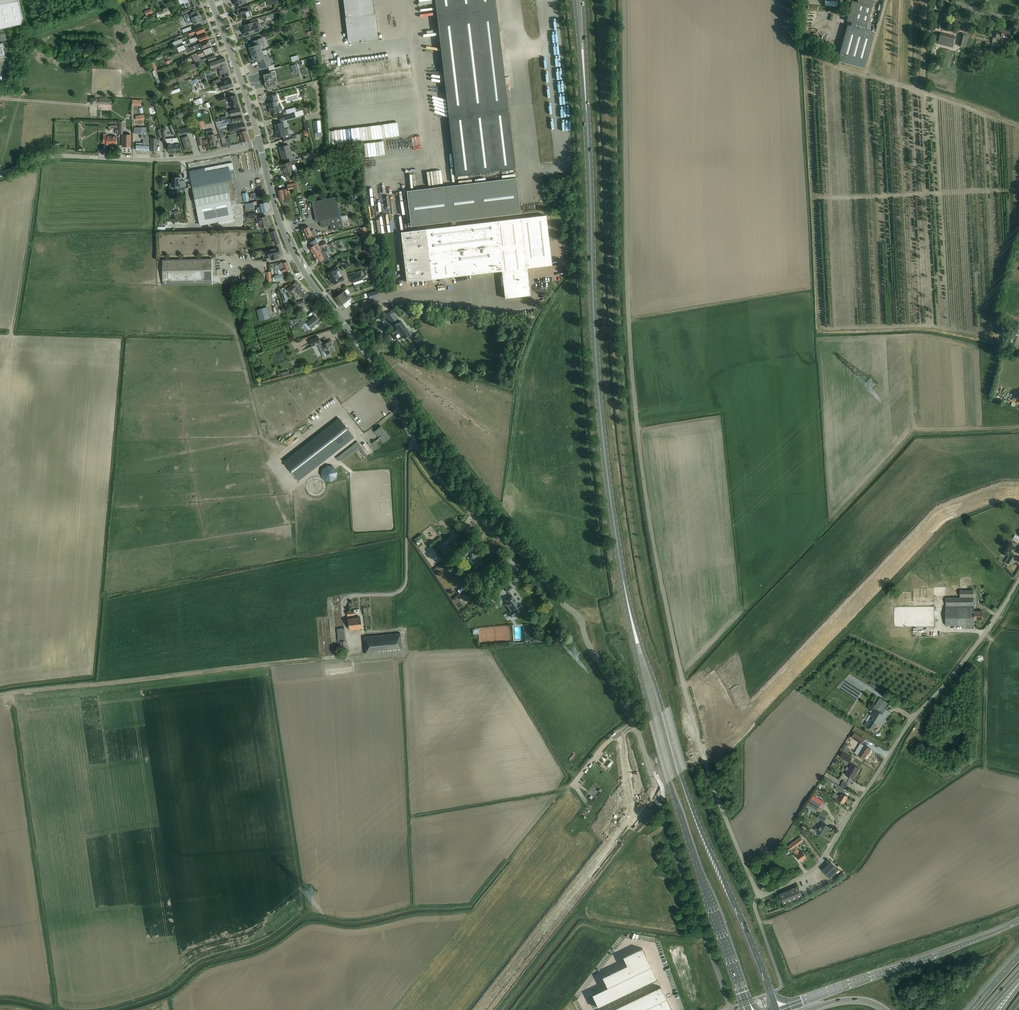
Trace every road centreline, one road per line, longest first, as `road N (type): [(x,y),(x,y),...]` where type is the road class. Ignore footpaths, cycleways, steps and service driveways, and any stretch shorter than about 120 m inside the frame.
road 1 (unclassified): [(759,893),(688,704),(641,457),(629,319),(624,0)]
road 2 (unclassified): [(634,723),(576,613),(438,478),(386,377),(303,269),(279,220),(259,144)]
road 3 (primary): [(629,608),(600,404),(586,104)]
road 4 (primary): [(776,1009),(688,797),(629,608)]
road 5 (primary): [(629,608),(669,785),(749,1009)]
road 6 (unclassified): [(759,893),(819,865),(911,720),(1018,581)]
road 7 (track): [(0,697),(352,659),(344,625)]
road 8 (unclassified): [(0,175),(49,157),(164,160),(259,144)]
road 9 (motorway): [(1018,922),(776,1009)]
road 10 (track): [(6,695),(38,924)]
road 11 (unclassified): [(259,144),(210,0)]

